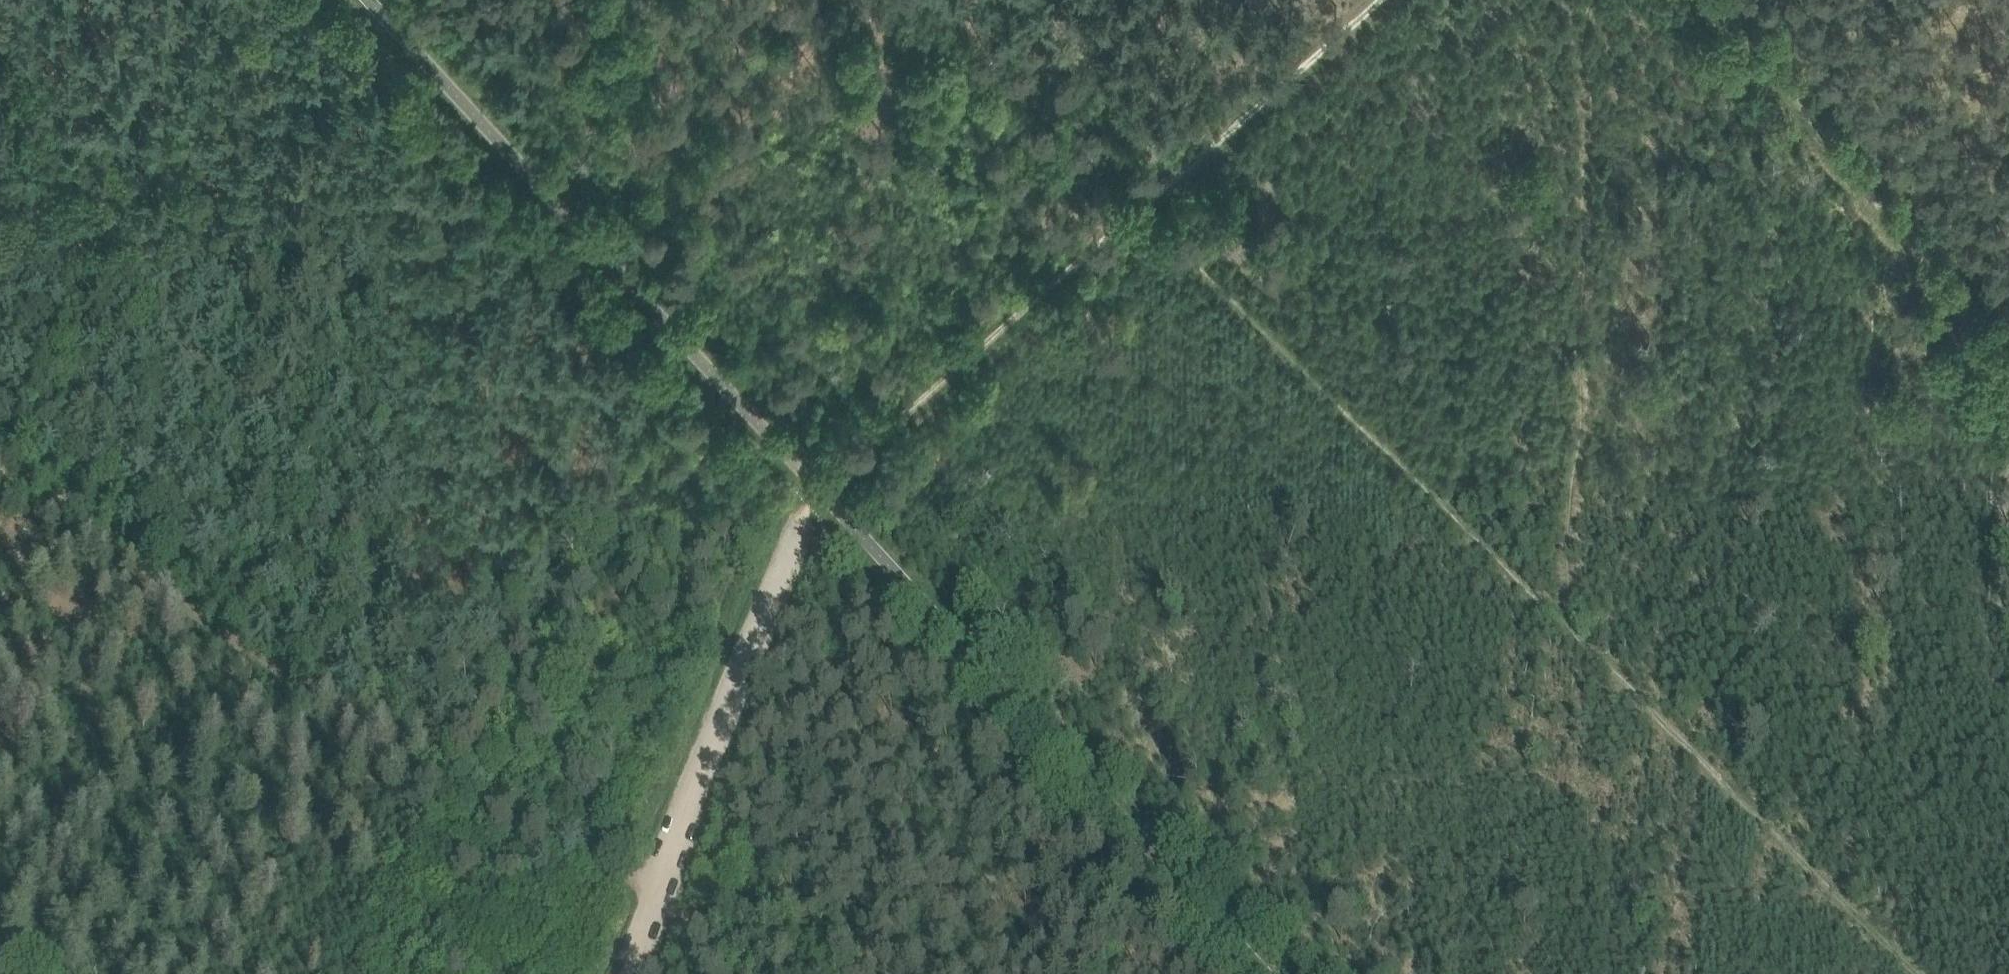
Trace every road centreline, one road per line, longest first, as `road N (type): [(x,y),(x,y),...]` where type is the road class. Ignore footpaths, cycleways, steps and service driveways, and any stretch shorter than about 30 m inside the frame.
road 1 (track): [(1656,0),(2008,407)]
road 2 (track): [(616,973),(815,484)]

